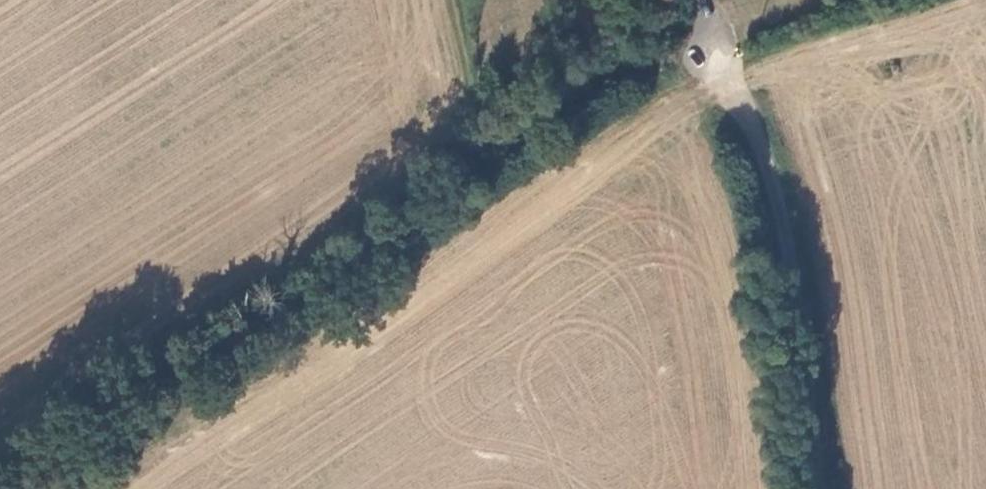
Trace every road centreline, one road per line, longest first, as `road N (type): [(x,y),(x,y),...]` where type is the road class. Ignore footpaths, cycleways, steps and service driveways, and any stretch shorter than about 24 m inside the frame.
road 1 (unclassified): [(724,31),(772,183),(819,488)]

